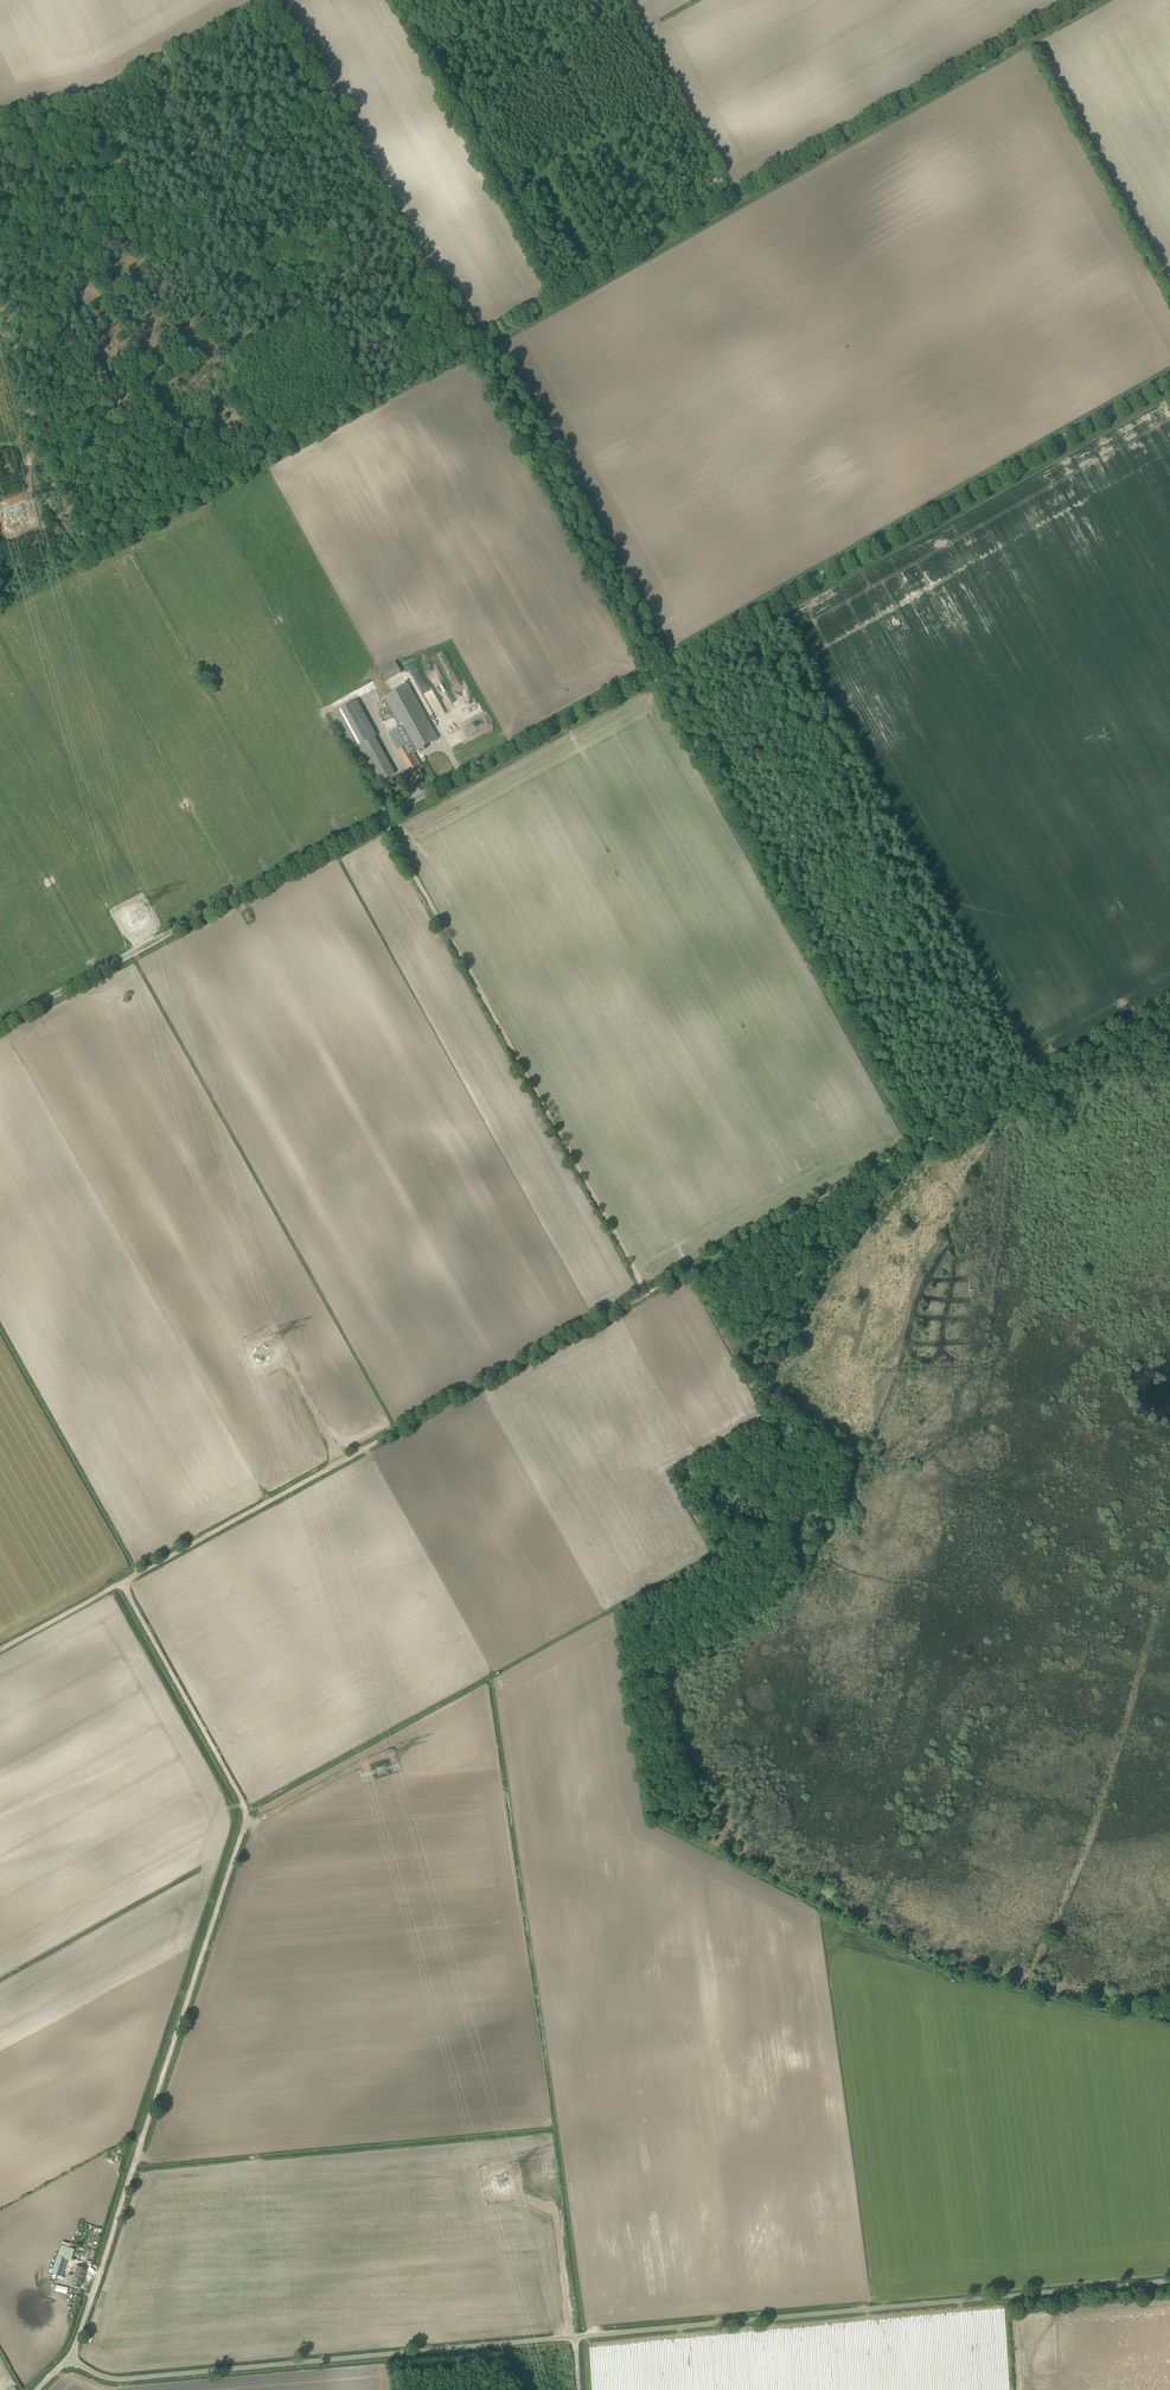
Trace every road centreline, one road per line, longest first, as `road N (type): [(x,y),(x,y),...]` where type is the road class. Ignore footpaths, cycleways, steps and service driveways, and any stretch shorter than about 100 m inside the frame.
road 1 (track): [(768,1389),(769,1408),(714,1555),(622,1611),(653,1818),(954,1972),(1169,2020)]
road 2 (unclassified): [(0,1030),(647,666)]
road 3 (track): [(123,1584),(245,1810),(100,2273)]
road 4 (track): [(1087,0),(468,348)]
road 5 (track): [(647,1294),(123,1584)]
road 6 (unclassified): [(1169,375),(647,666)]
road 7 (unclassified): [(576,2337),(1169,2283)]
road 8 (track): [(647,1294),(380,816)]
road 9 (unclassified): [(69,2358),(120,2379),(576,2337)]
road 10 (track): [(276,0),(468,348)]
road 11 (track): [(913,1144),(647,1294)]
road 12 (track): [(1169,1000),(913,1144)]
road 13 (unclassified): [(0,109),(102,87),(259,0)]
road 14 (track): [(123,1584),(0,1651)]
road 15 (track): [(1060,2293),(1055,2313),(1016,2317),(1018,2389)]

